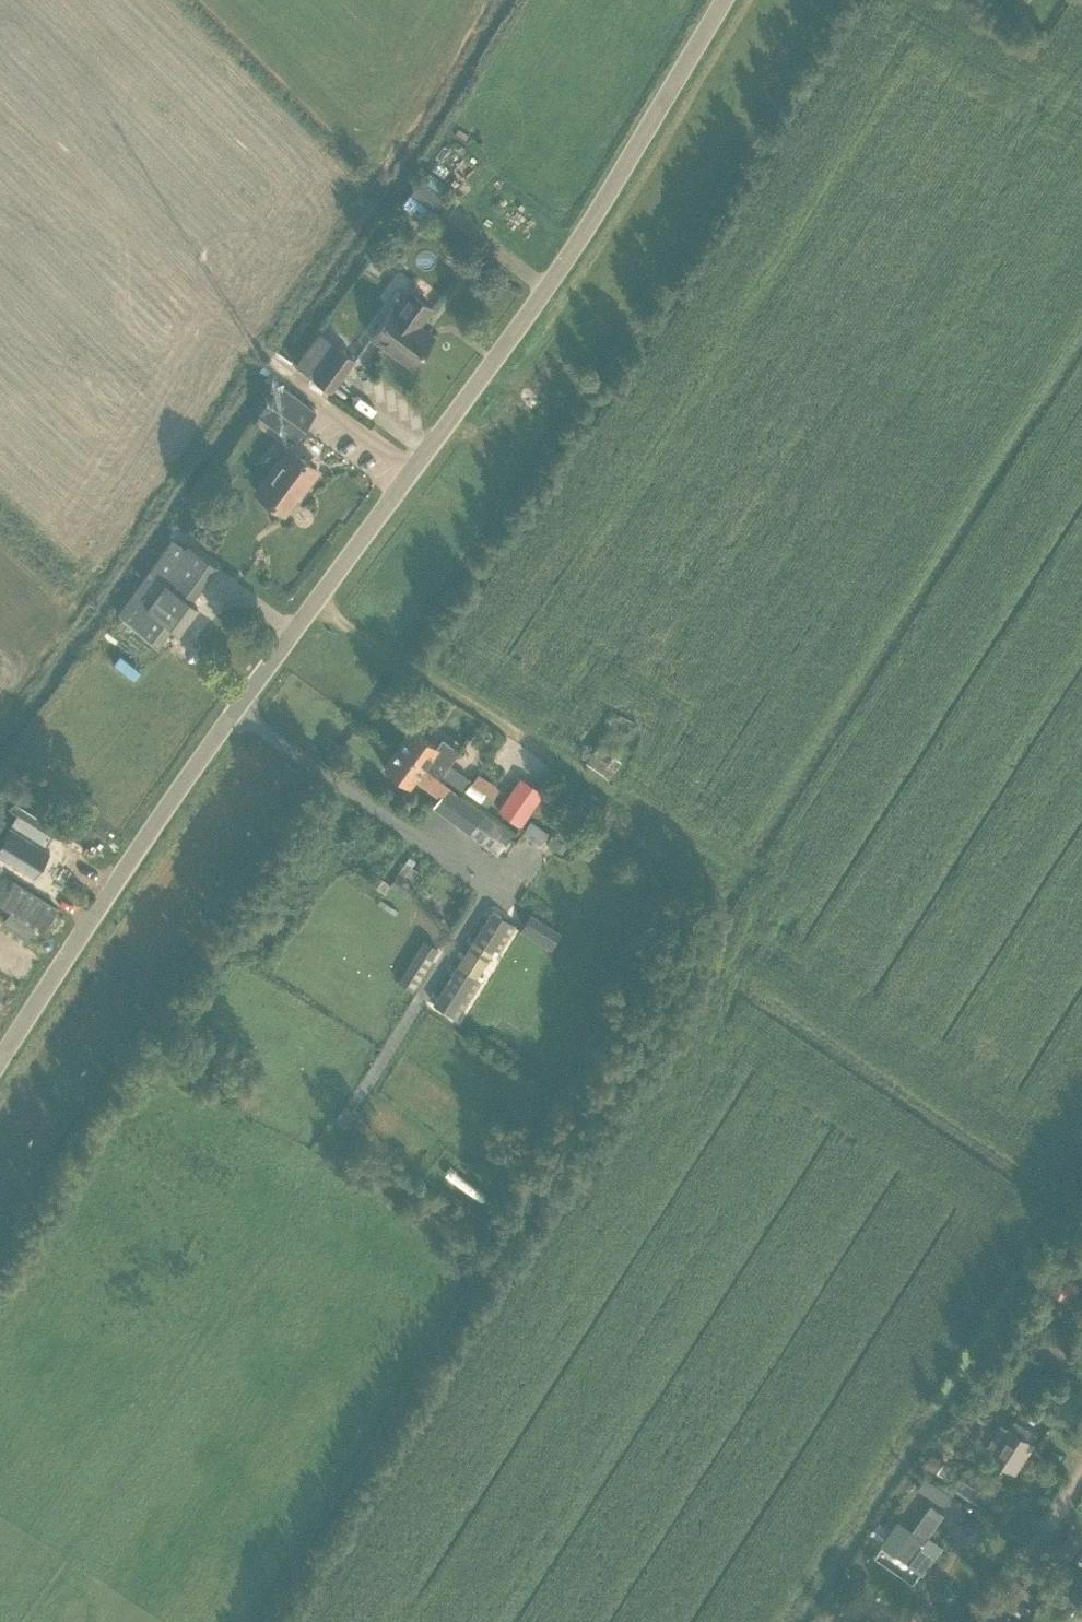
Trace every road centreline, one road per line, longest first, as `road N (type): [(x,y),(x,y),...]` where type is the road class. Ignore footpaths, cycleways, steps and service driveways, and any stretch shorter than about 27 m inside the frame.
road 1 (unclassified): [(0,1078),(724,0)]
road 2 (track): [(985,1621),(1081,1467)]

